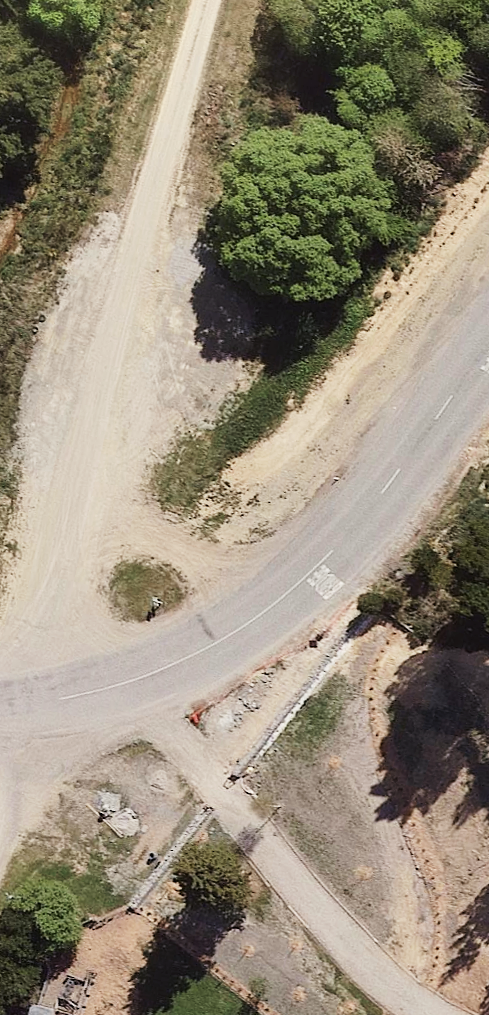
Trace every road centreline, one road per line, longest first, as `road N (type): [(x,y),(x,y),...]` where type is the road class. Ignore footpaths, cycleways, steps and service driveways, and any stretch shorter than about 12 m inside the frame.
road 1 (unclassified): [(21,706),(215,0)]
road 2 (tertiary): [(21,706),(82,698),(171,670),(274,609),(362,516),(488,340)]

